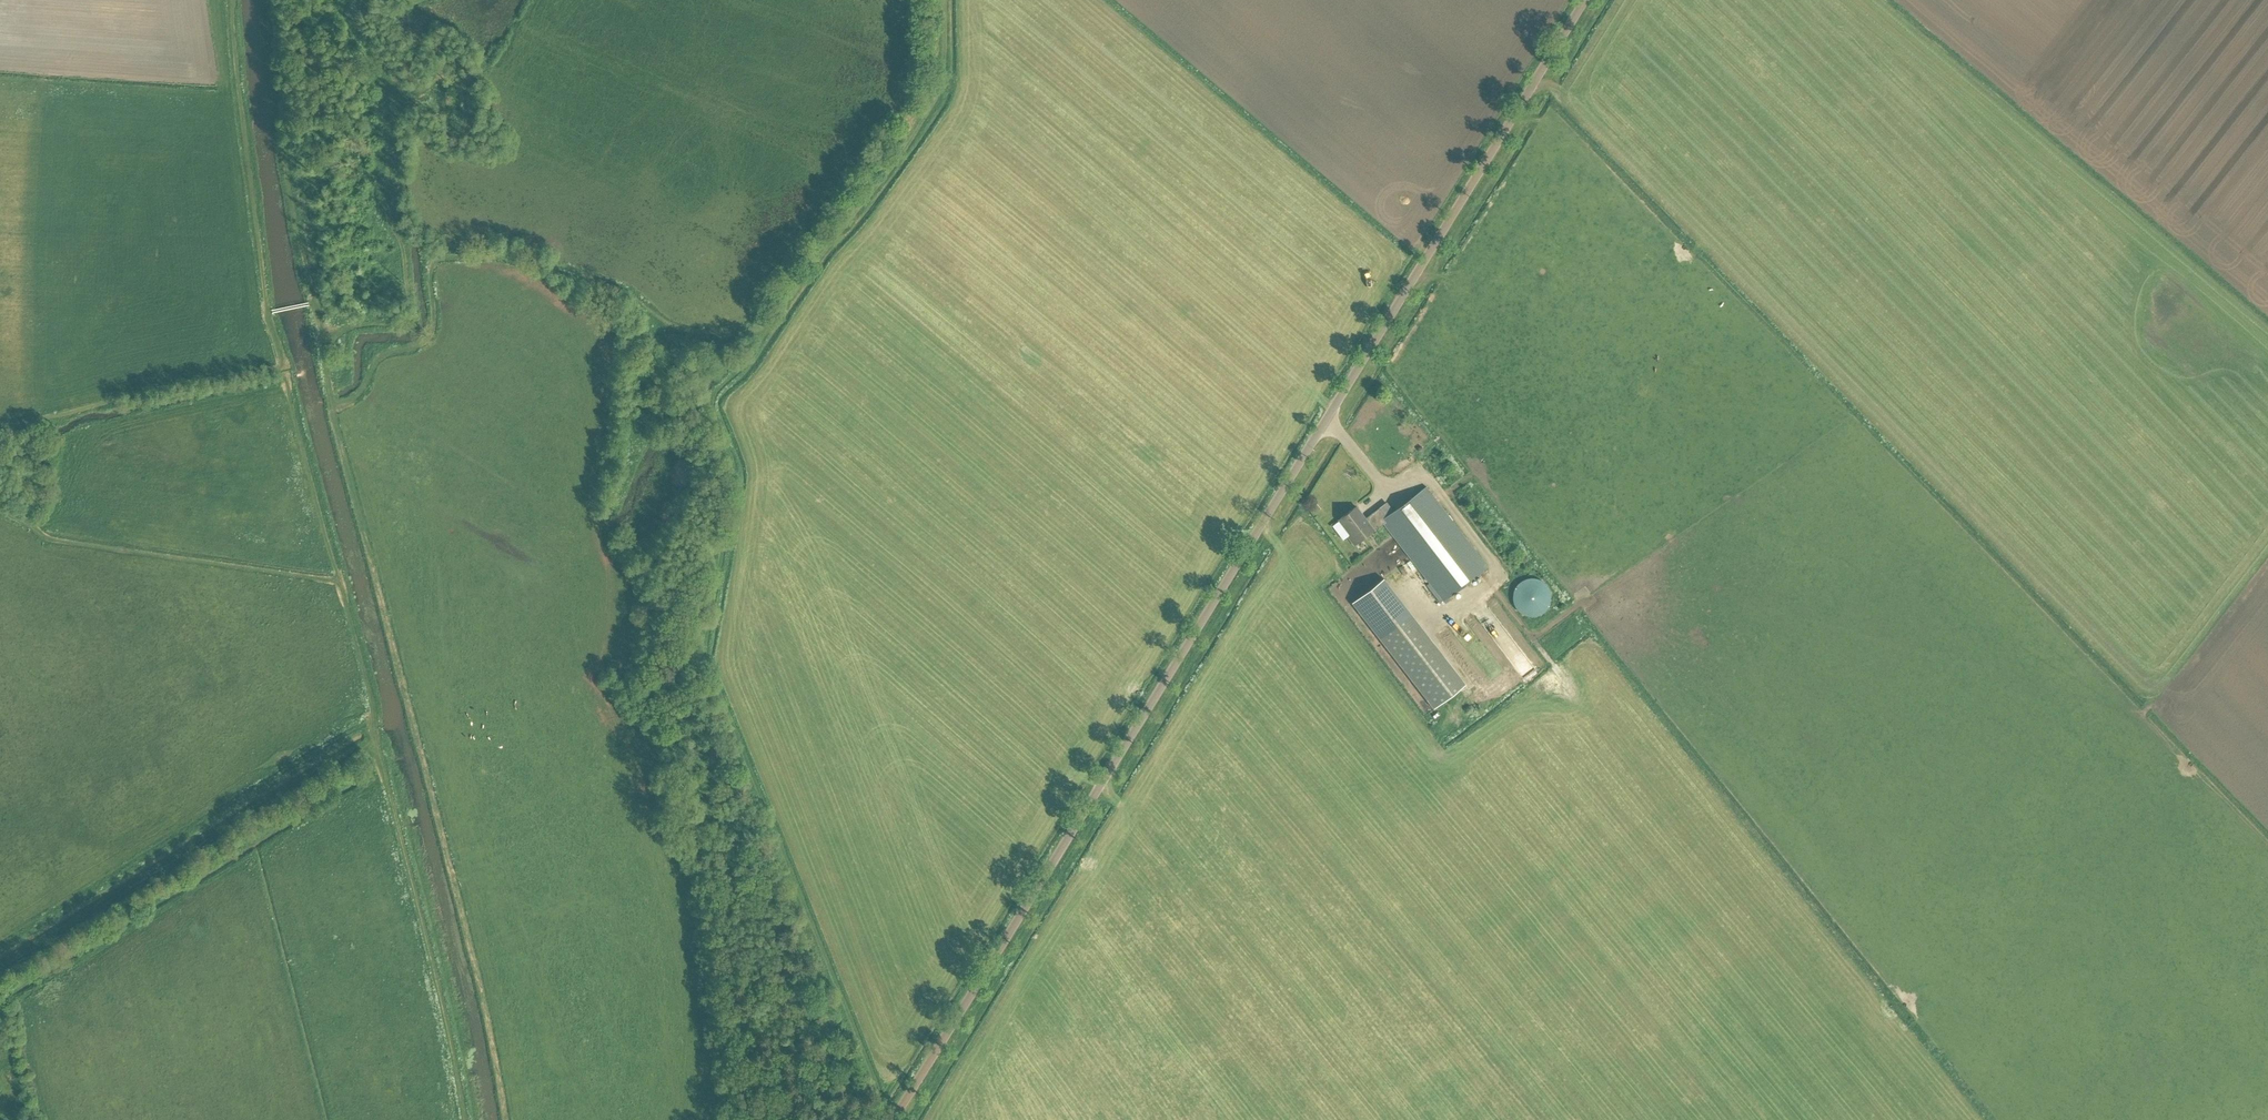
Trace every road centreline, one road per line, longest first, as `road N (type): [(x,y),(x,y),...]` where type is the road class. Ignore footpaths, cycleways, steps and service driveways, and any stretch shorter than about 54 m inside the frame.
road 1 (unclassified): [(1583,0),(892,1119)]
road 2 (track): [(894,1118),(714,645),(731,492),(730,459),(709,402),(764,334)]
road 3 (track): [(465,1119),(340,579)]
road 4 (track): [(373,723),(0,949)]
road 5 (track): [(363,0),(358,19),(389,75),(385,206),(410,316),(396,325),(345,329),(325,357)]
road 6 (track): [(764,334),(937,98),(942,0)]
road 7 (track): [(315,302),(285,128),(279,0)]

